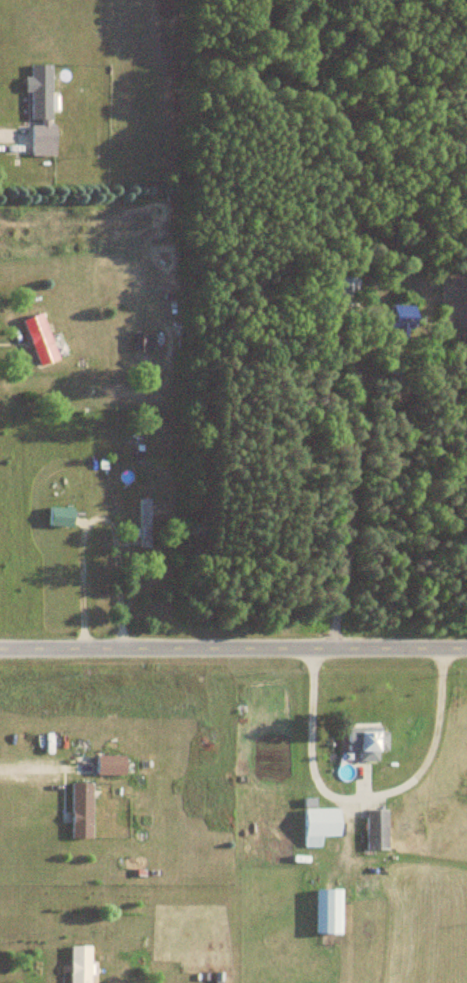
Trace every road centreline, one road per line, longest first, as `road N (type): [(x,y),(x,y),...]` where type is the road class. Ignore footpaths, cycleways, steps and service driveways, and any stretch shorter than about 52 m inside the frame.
road 1 (residential): [(0,652),(466,650)]

